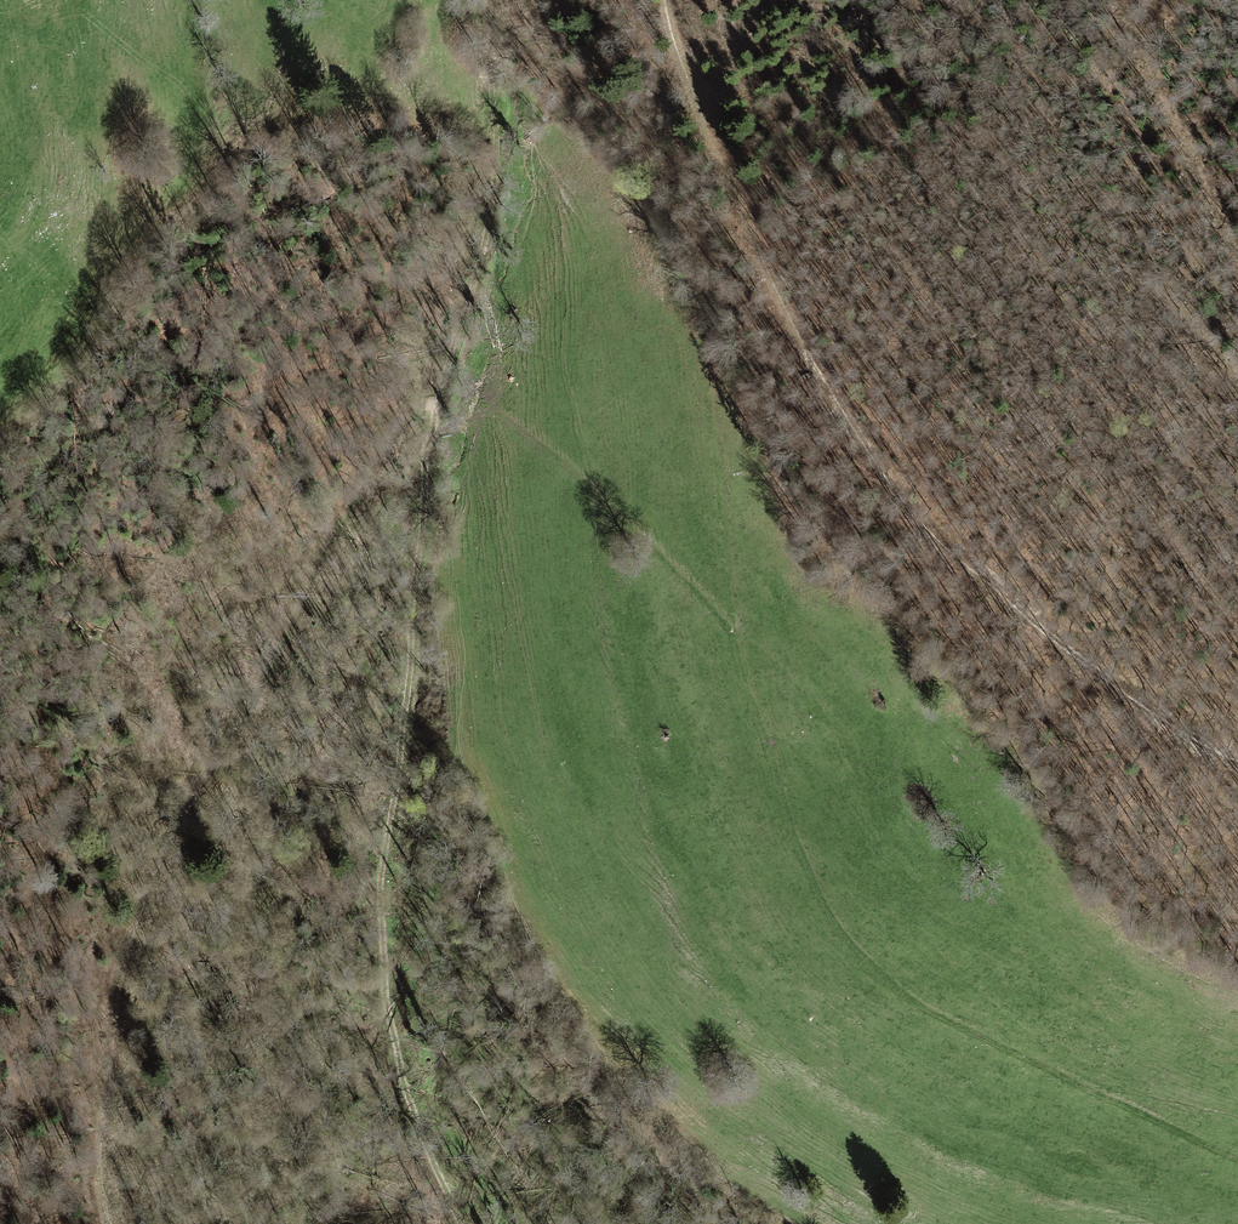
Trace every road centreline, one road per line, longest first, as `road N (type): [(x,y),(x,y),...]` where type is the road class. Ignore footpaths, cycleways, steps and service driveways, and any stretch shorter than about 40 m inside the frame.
road 1 (track): [(110,1223),(104,1190),(113,1049),(127,945),(183,819),(289,637),(376,454),(406,406),(442,397),(498,415),(534,440),(725,624),(806,867),(833,922),(867,962),(952,1024),(1237,1160)]
road 2 (track): [(467,1223),(405,1064),(387,939),(390,812),(419,547),(442,397),(494,193),(484,12)]
road 3 (track): [(664,0),(740,227),(864,456),(933,543),(1029,626),(1117,695),(1237,760)]
road 4 (track): [(735,639),(697,234),(643,21)]
road 5 (track): [(1237,267),(1115,0)]

